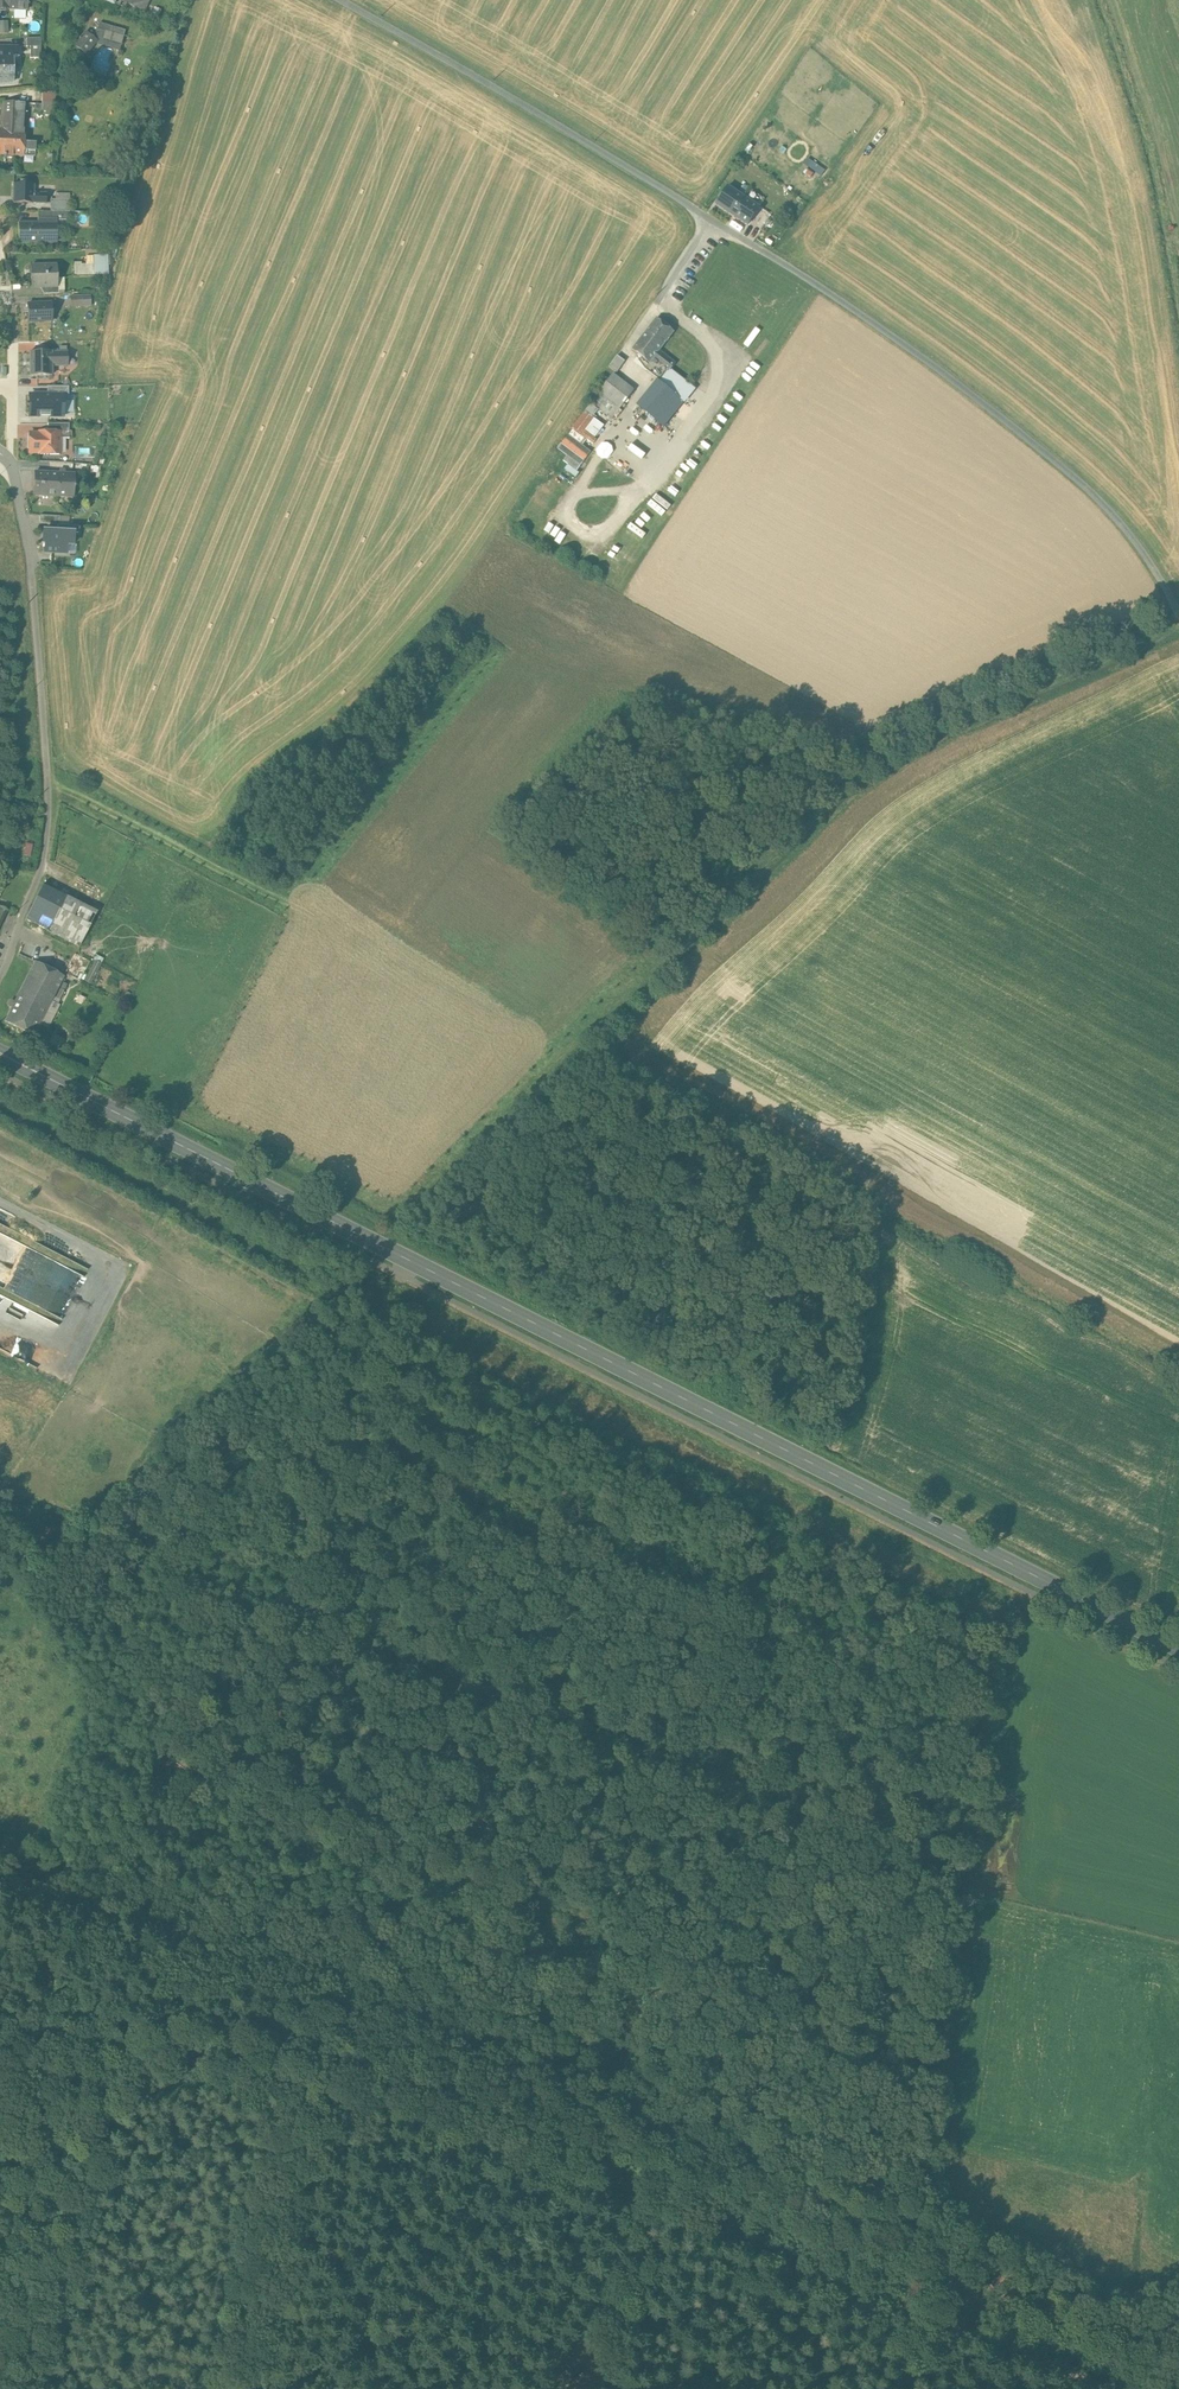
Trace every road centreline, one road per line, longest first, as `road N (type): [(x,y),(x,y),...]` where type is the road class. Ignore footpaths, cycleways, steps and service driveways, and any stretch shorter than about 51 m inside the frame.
road 1 (primary): [(0,1053),(1178,1647)]
road 2 (track): [(0,2018),(316,2077),(1112,2388)]
road 3 (unclassified): [(1178,612),(1093,492),(956,383),(848,306),(485,77),(341,0)]
road 4 (track): [(258,2388),(324,2128),(316,2077)]

